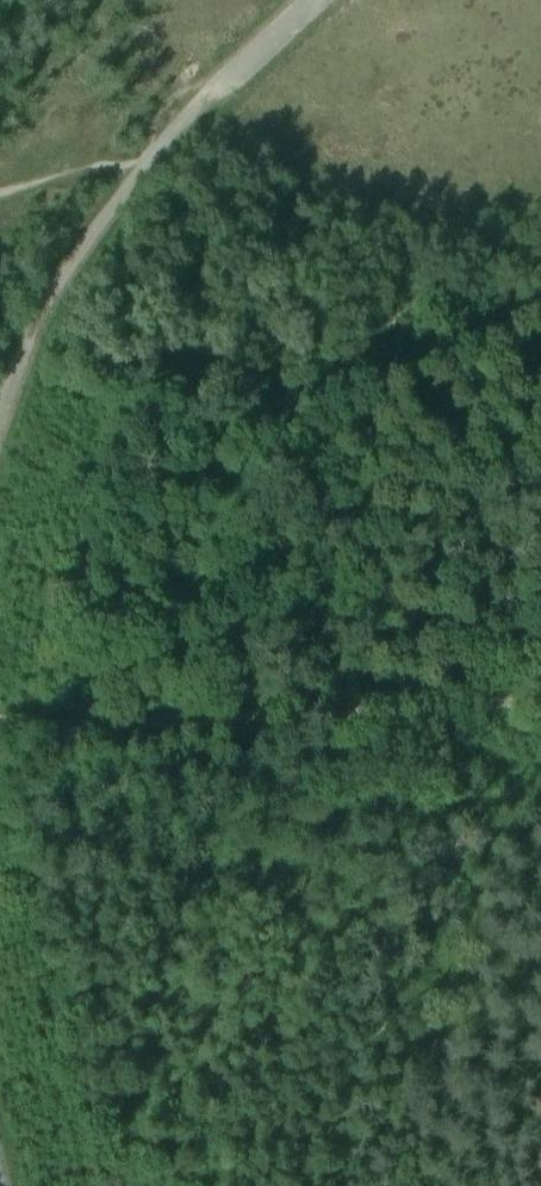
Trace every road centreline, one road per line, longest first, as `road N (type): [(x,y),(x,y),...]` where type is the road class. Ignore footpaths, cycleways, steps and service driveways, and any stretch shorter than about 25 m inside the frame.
road 1 (track): [(0,702),(132,716),(540,703)]
road 2 (track): [(147,166),(42,308),(0,420)]
road 3 (track): [(312,0),(147,166)]

